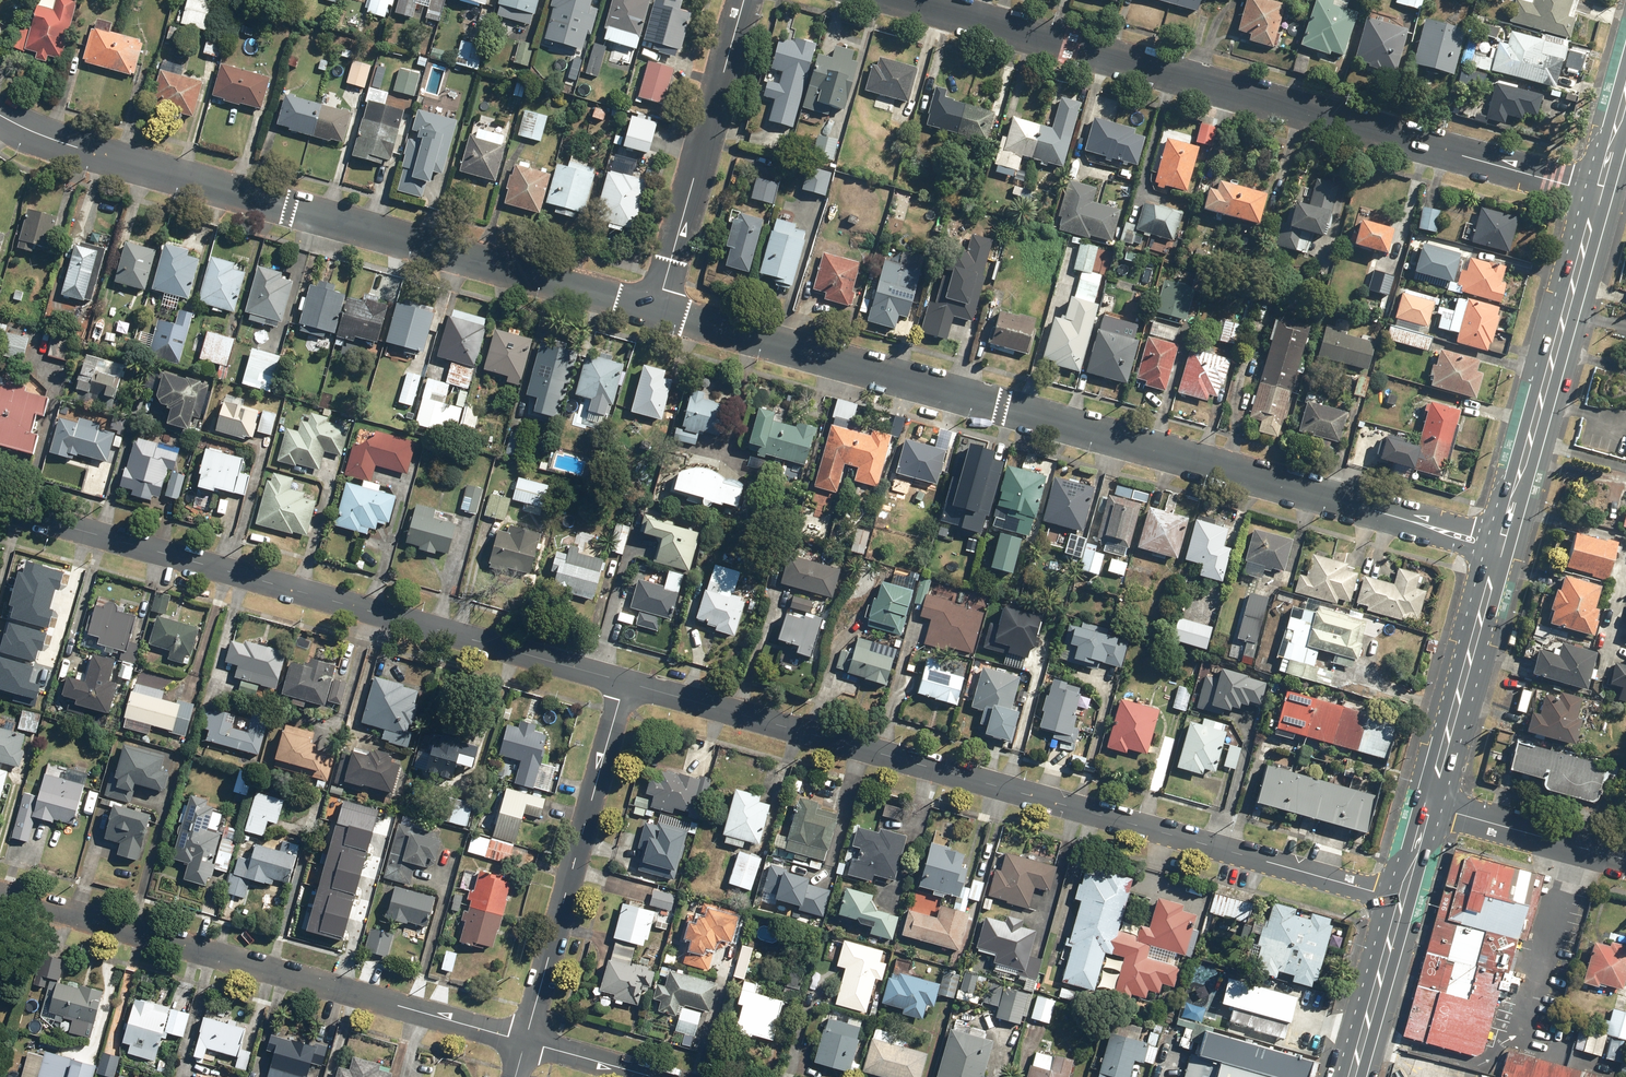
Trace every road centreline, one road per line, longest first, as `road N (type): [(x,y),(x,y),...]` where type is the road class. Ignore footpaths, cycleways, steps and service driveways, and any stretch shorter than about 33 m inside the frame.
road 1 (tertiary): [(657,308),(1435,529)]
road 2 (residential): [(624,682),(1402,899)]
road 3 (residential): [(1598,193),(907,0)]
road 4 (tertiary): [(0,116),(75,147),(657,308)]
road 5 (residential): [(0,509),(624,682)]
road 6 (residential): [(0,894),(525,1041)]
road 7 (residential): [(525,1041),(624,682)]
road 8 (primary): [(1598,193),(1503,536)]
road 9 (residential): [(657,308),(744,0)]
road 10 (primary): [(1497,558),(1428,805)]
road 11 (tertiary): [(1625,860),(1428,805)]
road 12 (primary): [(1402,899),(1352,1076)]
road 13 (residential): [(525,1041),(652,1076)]

